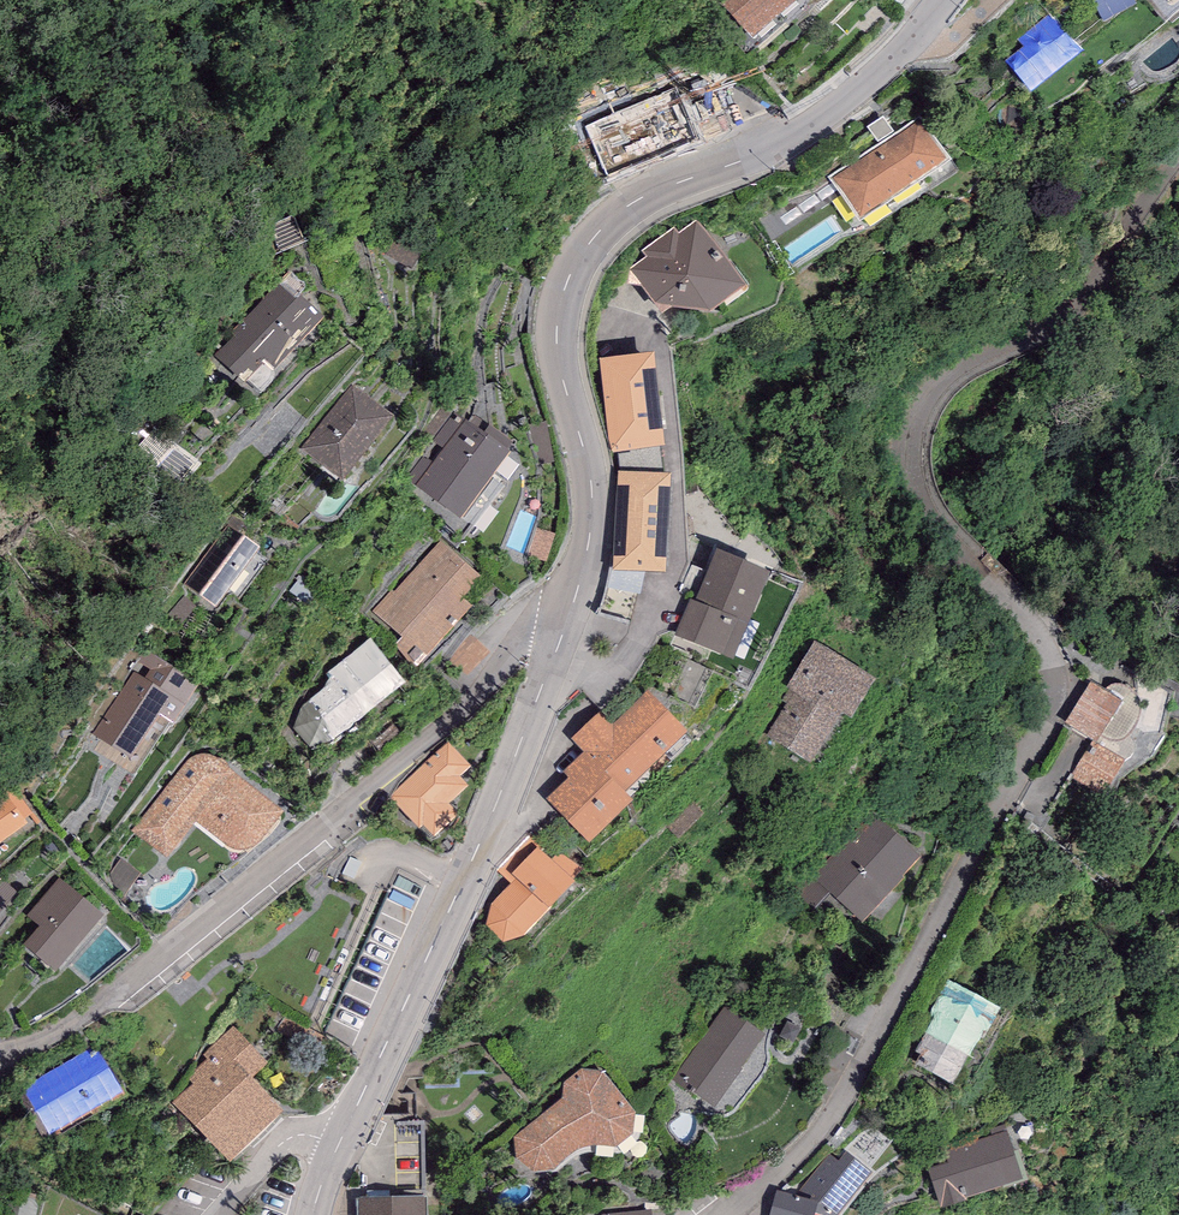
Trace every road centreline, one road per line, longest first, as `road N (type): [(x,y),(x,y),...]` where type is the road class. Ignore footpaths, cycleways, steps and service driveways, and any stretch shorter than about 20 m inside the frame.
road 1 (residential): [(1178,161),(1080,300),(962,365),(929,404),(918,451),(928,504),(940,528),(1039,637),(1053,673),(1049,704),(811,1130),(719,1214)]
road 2 (residential): [(569,611),(593,514),(557,318),(578,256),(613,215),(661,188),(795,138),(888,65),(943,0)]
road 3 (unclassified): [(569,611),(544,610),(525,620),(470,701),(150,967),(57,1034),(0,1053)]
road 4 (residential): [(339,1143),(462,881),(569,611)]
road 5 (residential): [(339,1143),(292,1135),(219,1214)]

